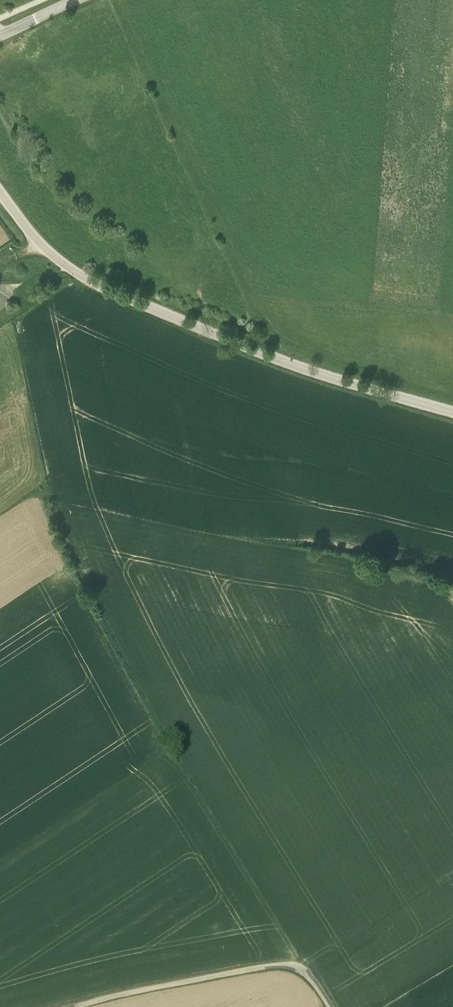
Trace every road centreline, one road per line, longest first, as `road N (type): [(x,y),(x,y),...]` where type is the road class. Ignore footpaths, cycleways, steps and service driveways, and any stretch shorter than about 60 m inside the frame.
road 1 (unclassified): [(452,412),(302,368),(99,285),(37,241),(0,192)]
road 2 (unclassified): [(331,1006),(304,973),(280,966),(73,1006)]

